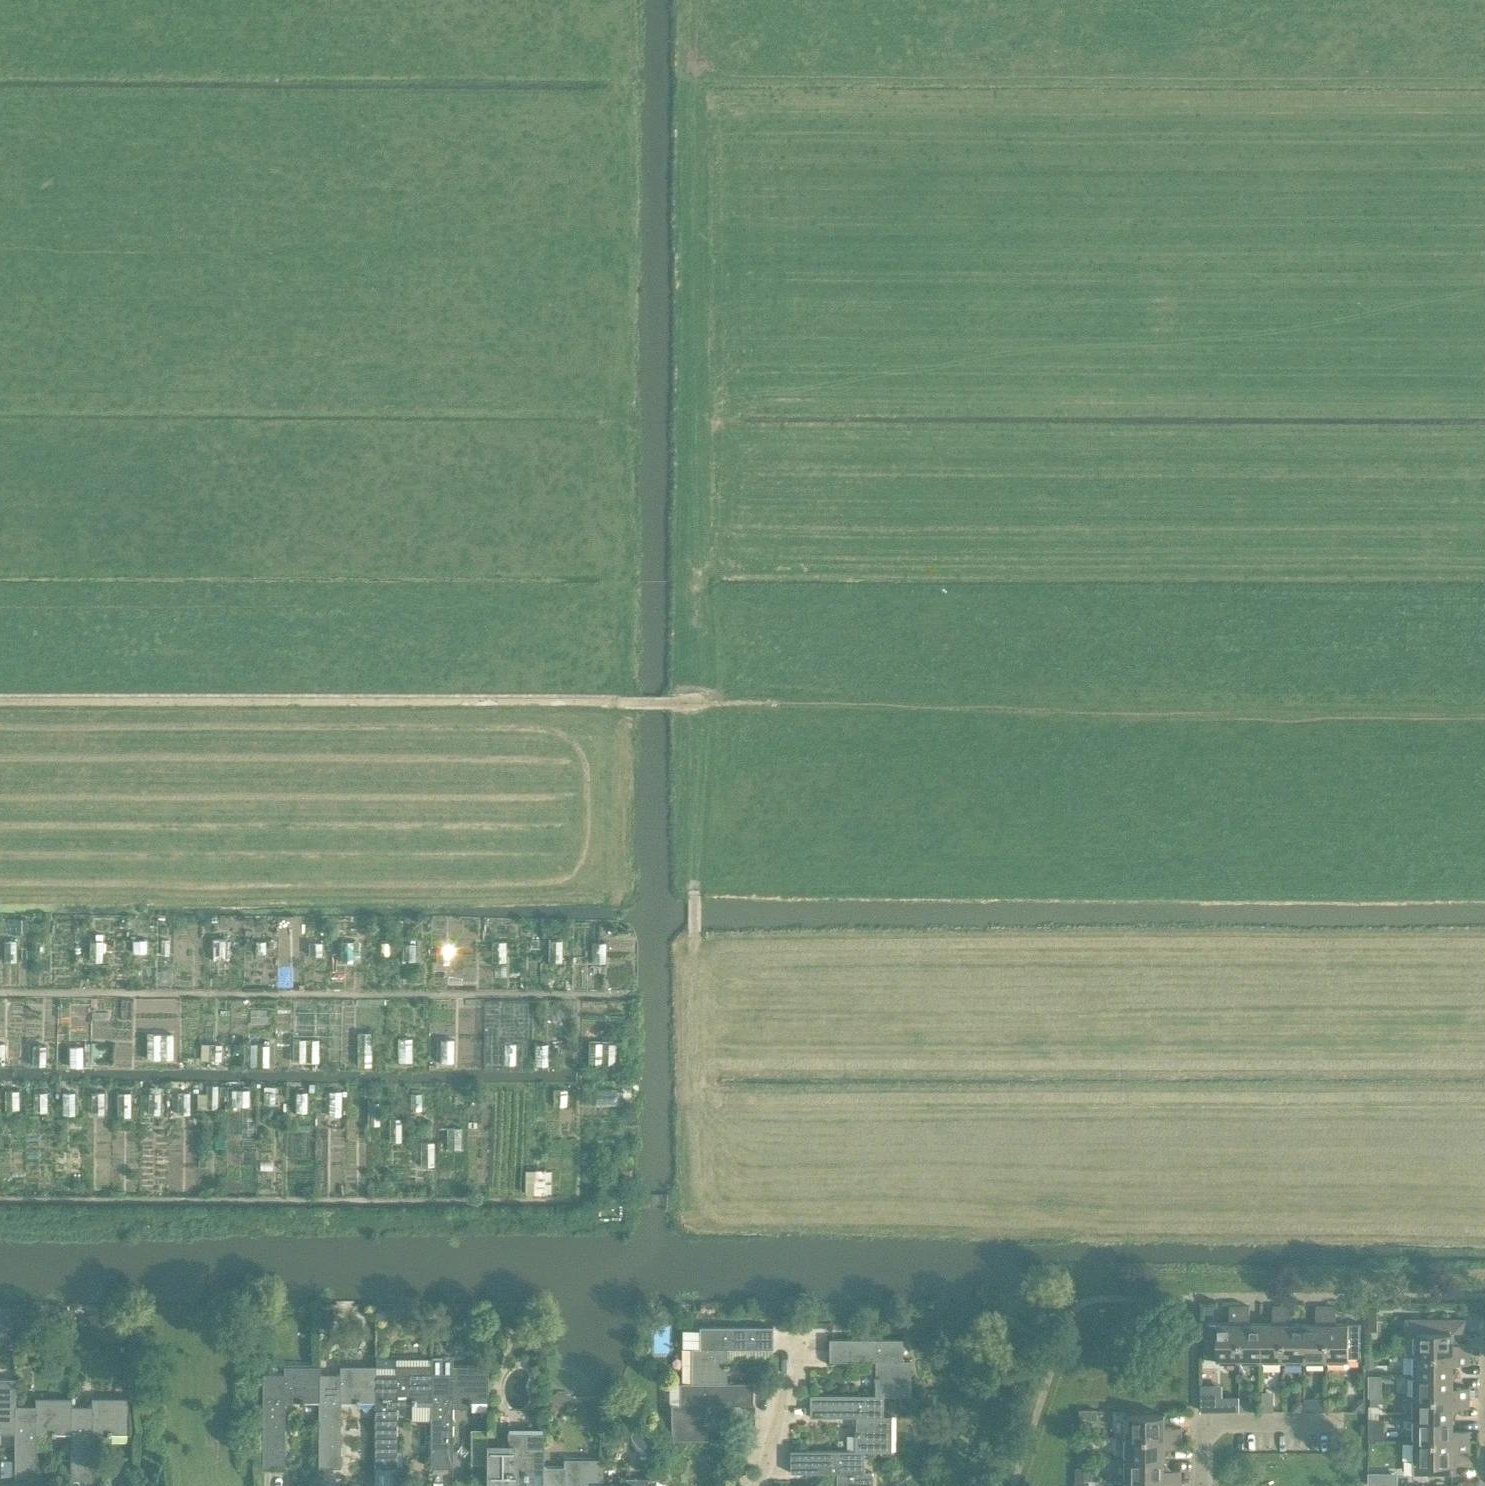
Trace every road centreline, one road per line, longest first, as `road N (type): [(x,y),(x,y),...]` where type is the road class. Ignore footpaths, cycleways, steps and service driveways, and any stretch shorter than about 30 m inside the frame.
road 1 (residential): [(1203,1485),(1202,1425),(1328,1427)]
road 2 (residential): [(757,1485),(803,1341)]

